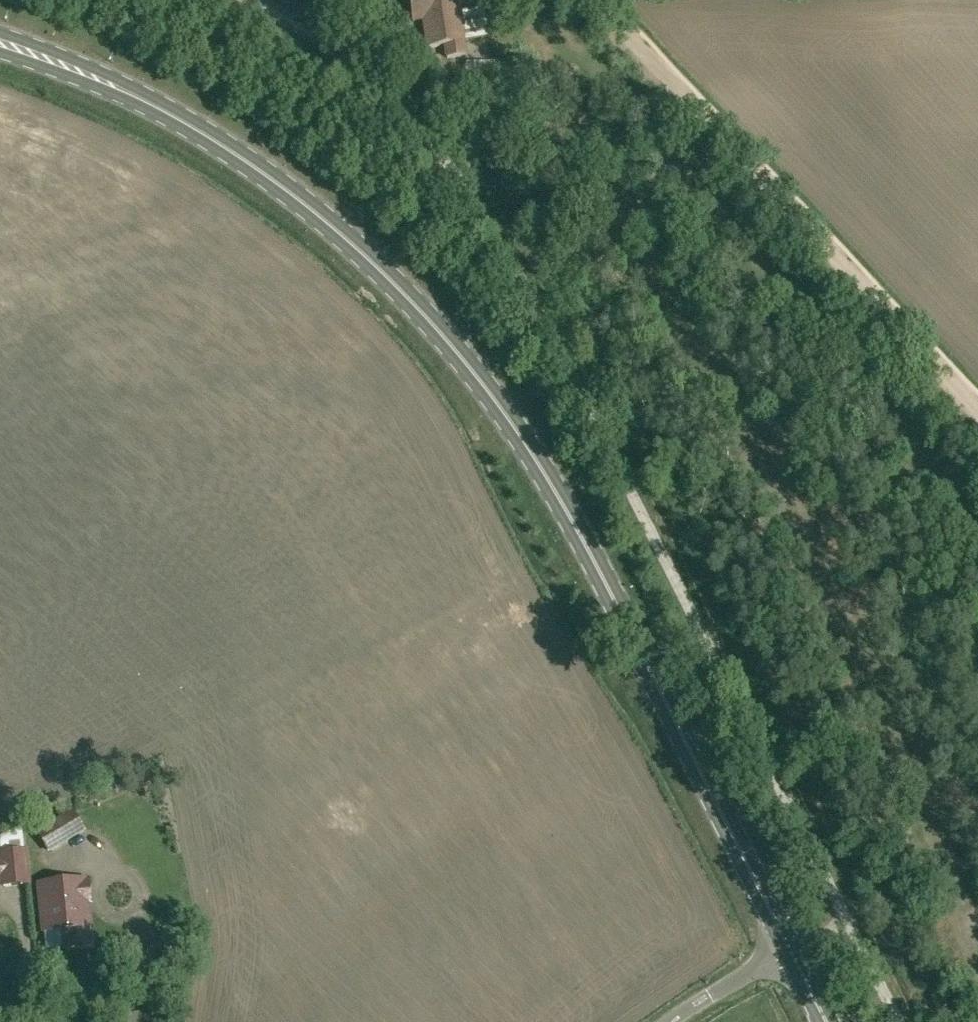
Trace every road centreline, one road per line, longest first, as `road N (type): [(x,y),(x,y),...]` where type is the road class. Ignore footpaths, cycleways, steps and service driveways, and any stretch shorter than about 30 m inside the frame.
road 1 (secondary): [(789,951),(520,444),(443,338),(325,221),(192,127),(120,89),(0,44)]
road 2 (unclassified): [(977,410),(598,0)]
road 3 (unclassified): [(671,1021),(789,951)]

